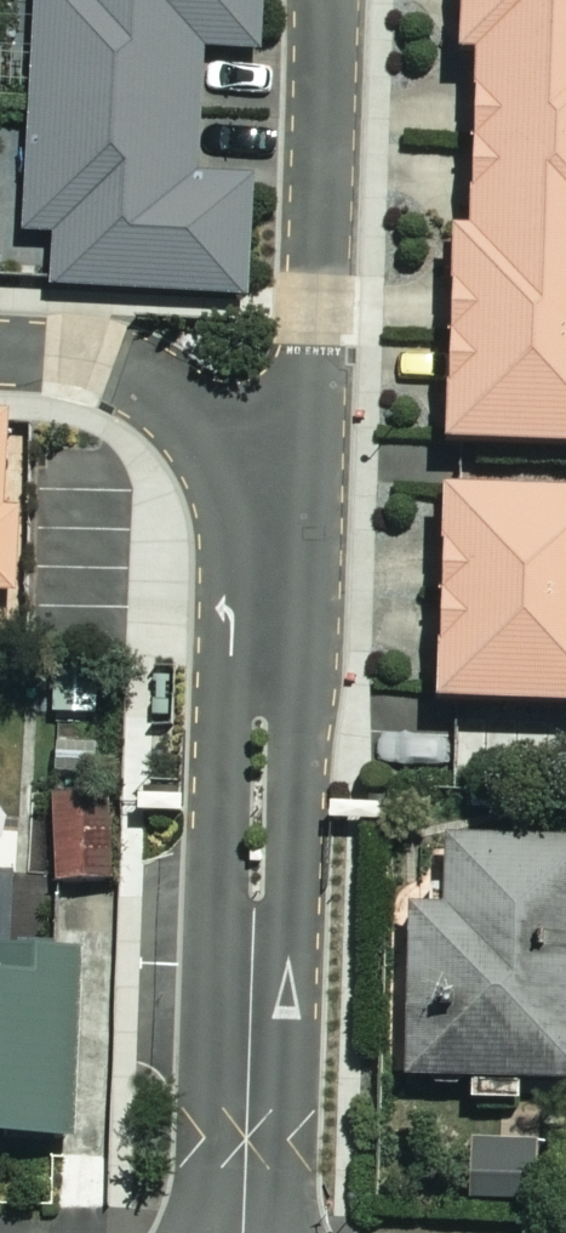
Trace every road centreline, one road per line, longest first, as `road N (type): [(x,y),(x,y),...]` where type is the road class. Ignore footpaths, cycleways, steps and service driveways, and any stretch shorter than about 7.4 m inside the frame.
road 1 (residential): [(246,1232),(273,515)]
road 2 (residential): [(328,0),(324,312),(314,410)]
road 3 (residential): [(273,515),(214,415),(157,374),(81,351),(0,347)]

